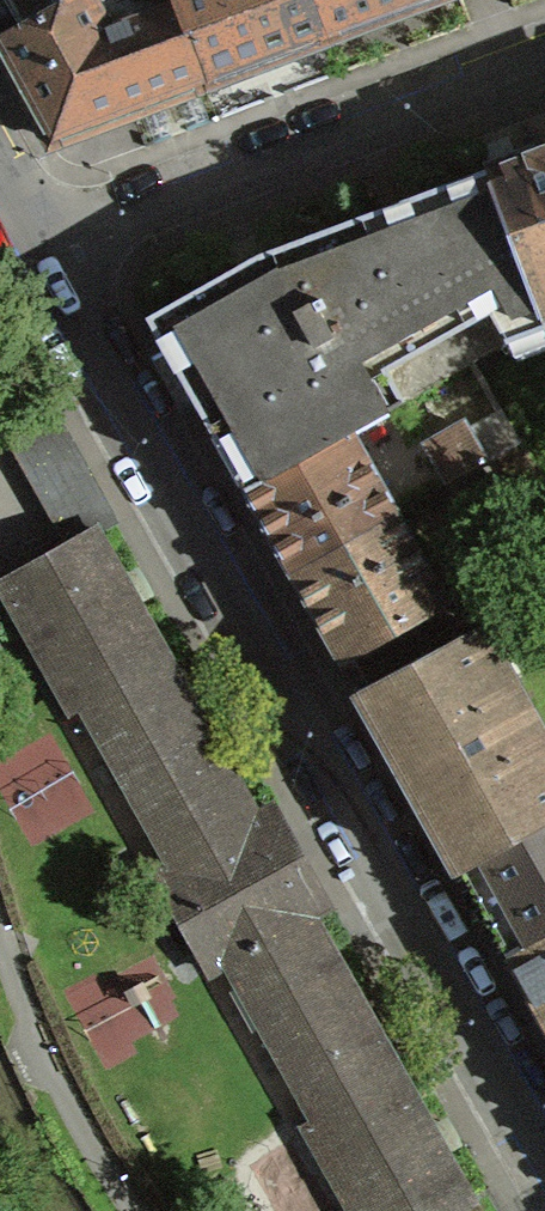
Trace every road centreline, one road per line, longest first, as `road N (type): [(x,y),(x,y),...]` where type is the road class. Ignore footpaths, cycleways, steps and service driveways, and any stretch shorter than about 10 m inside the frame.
road 1 (residential): [(544,1149),(53,263)]
road 2 (residential): [(544,66),(53,263)]

